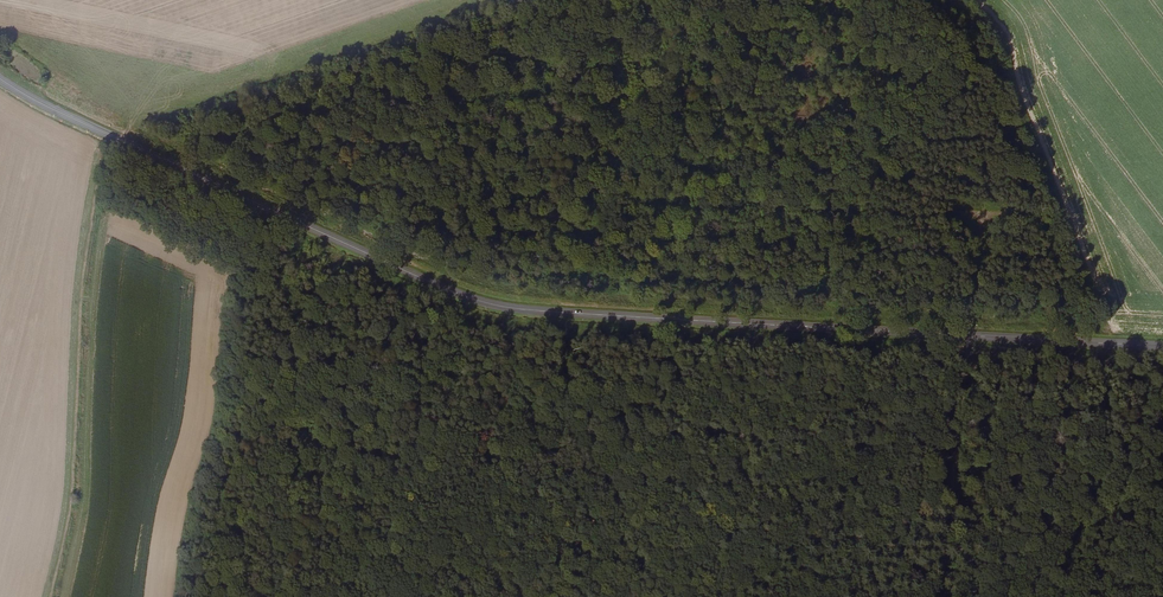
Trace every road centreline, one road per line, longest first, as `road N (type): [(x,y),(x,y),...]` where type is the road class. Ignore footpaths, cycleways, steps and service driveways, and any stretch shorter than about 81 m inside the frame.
road 1 (tertiary): [(1162,345),(479,302),(0,78)]
road 2 (track): [(942,596),(1000,63),(994,19)]
road 3 (track): [(47,596),(66,516),(79,285),(105,132)]
road 4 (track): [(113,136),(495,0)]
road 5 (track): [(479,302),(479,318),(504,333),(397,596)]

